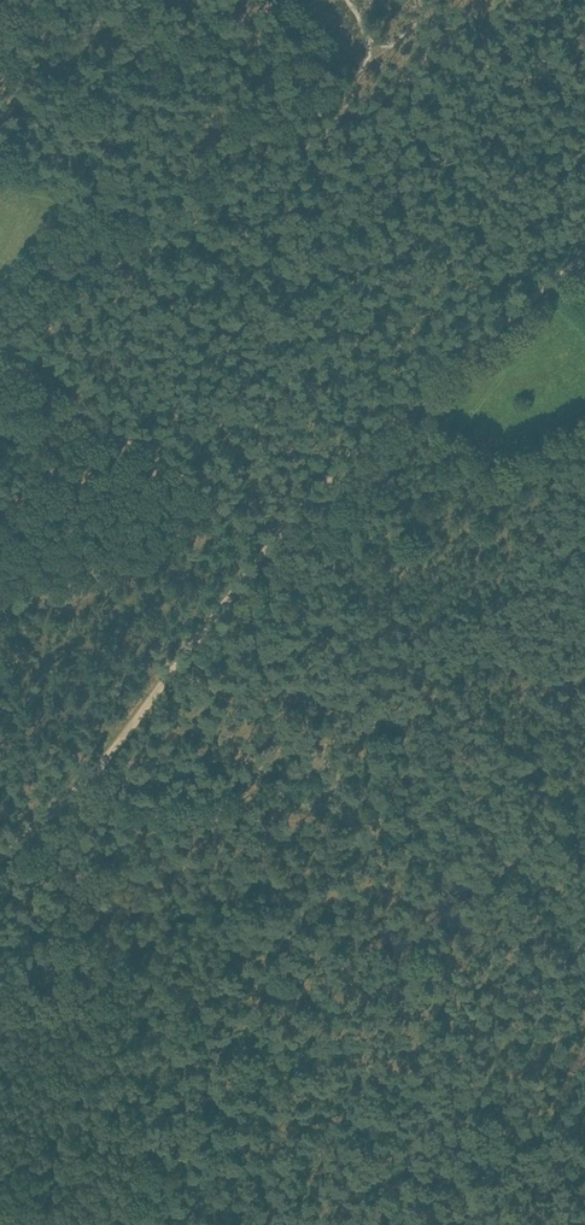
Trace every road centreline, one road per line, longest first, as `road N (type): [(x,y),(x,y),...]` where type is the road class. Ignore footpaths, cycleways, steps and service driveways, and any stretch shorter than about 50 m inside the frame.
road 1 (track): [(584,960),(492,843),(427,814),(314,781),(113,788),(88,786),(80,777)]
road 2 (track): [(80,777),(280,523),(448,368)]
road 3 (track): [(269,537),(0,343)]
road 4 (track): [(448,368),(584,252)]

